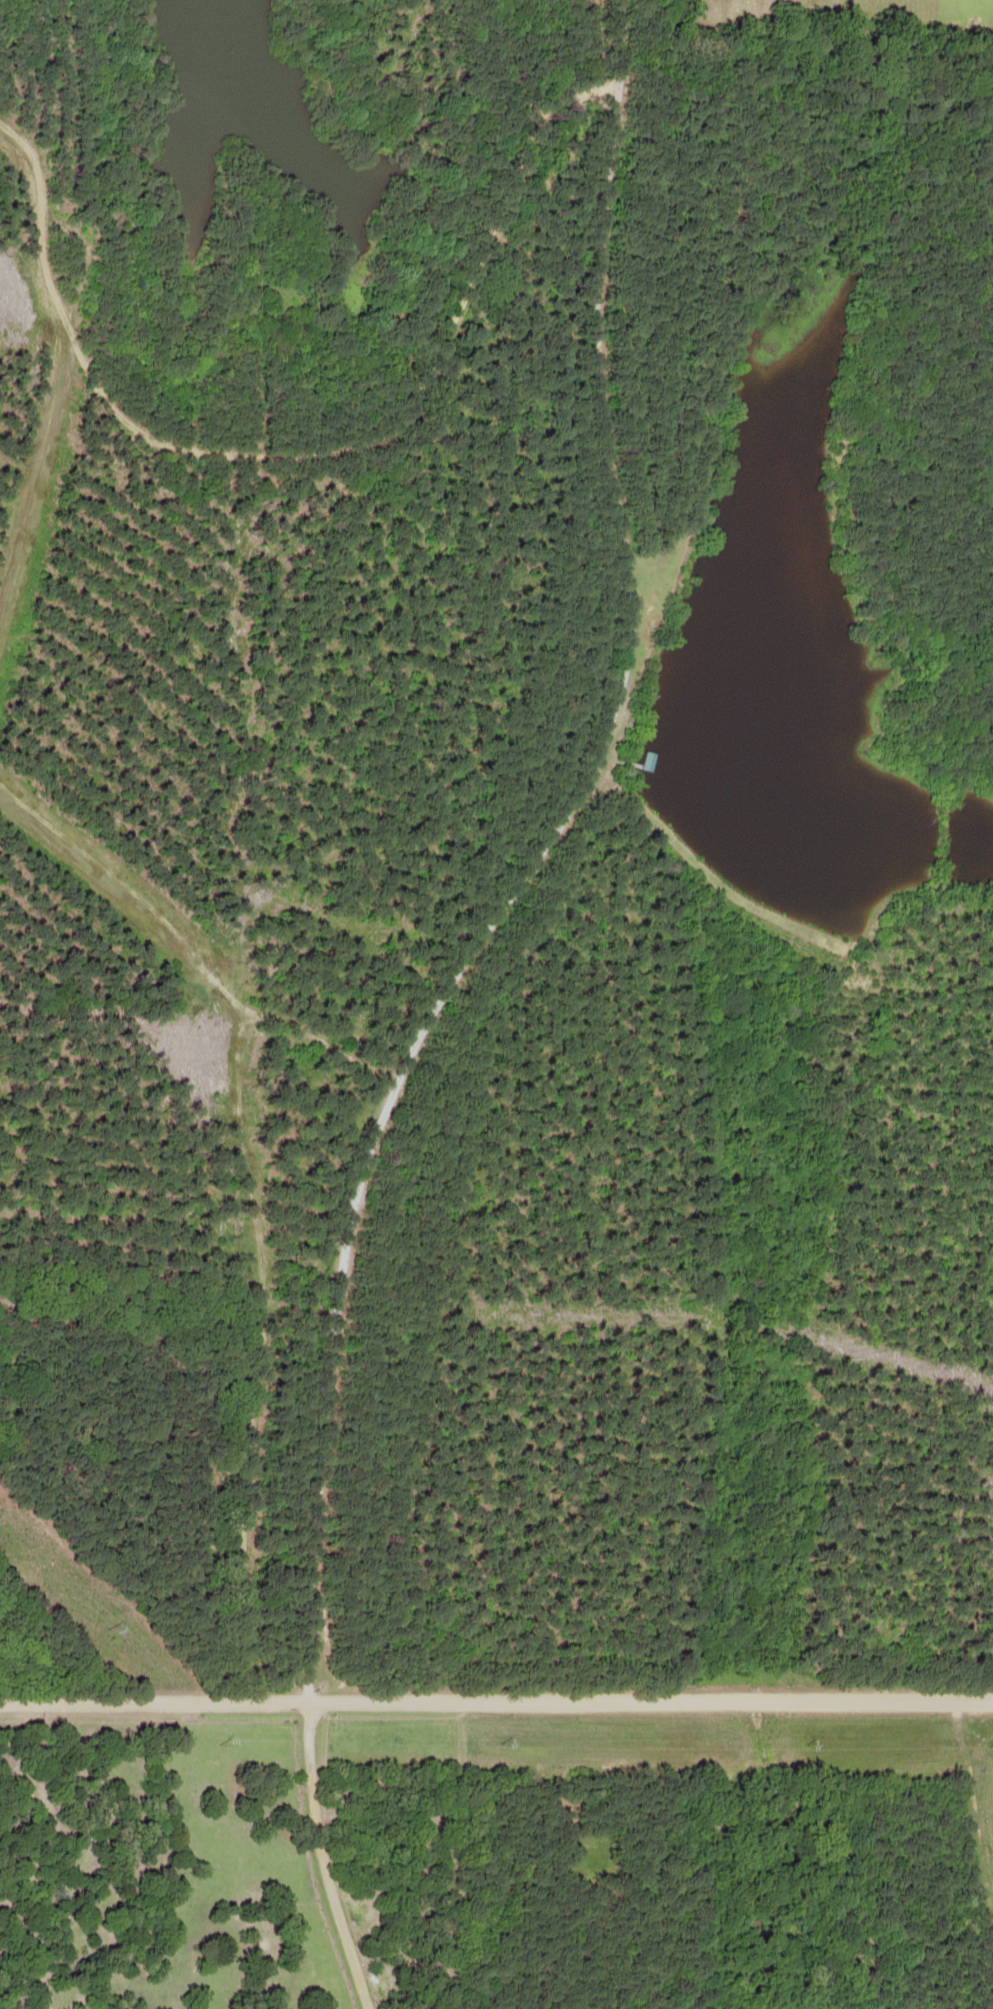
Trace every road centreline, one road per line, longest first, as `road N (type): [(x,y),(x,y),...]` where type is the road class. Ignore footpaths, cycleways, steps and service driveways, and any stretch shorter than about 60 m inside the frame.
road 1 (residential): [(365,2008),(323,1874),(306,1757),(342,1264),(394,1093),(452,983),(582,795),(623,686),(628,648),(600,298),(623,0)]
road 2 (residential): [(992,1698),(0,1700)]

